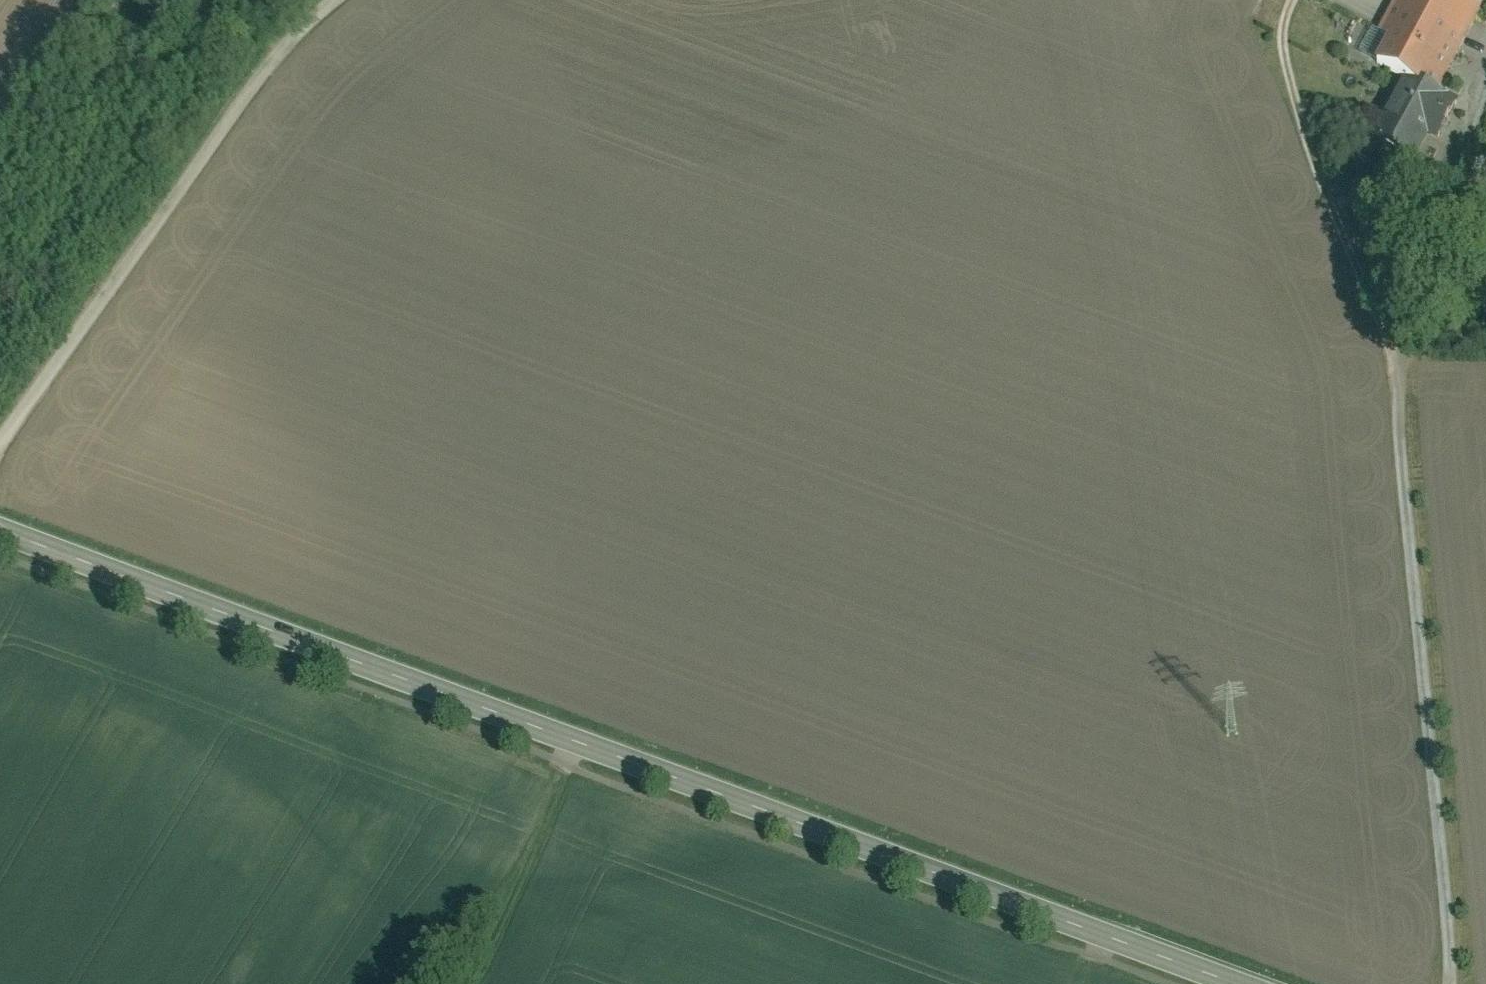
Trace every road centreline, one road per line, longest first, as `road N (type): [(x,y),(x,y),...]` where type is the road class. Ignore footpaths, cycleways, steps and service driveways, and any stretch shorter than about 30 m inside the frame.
road 1 (tertiary): [(0,525),(1267,983)]
road 2 (unclassified): [(322,0),(280,43),(0,438)]

